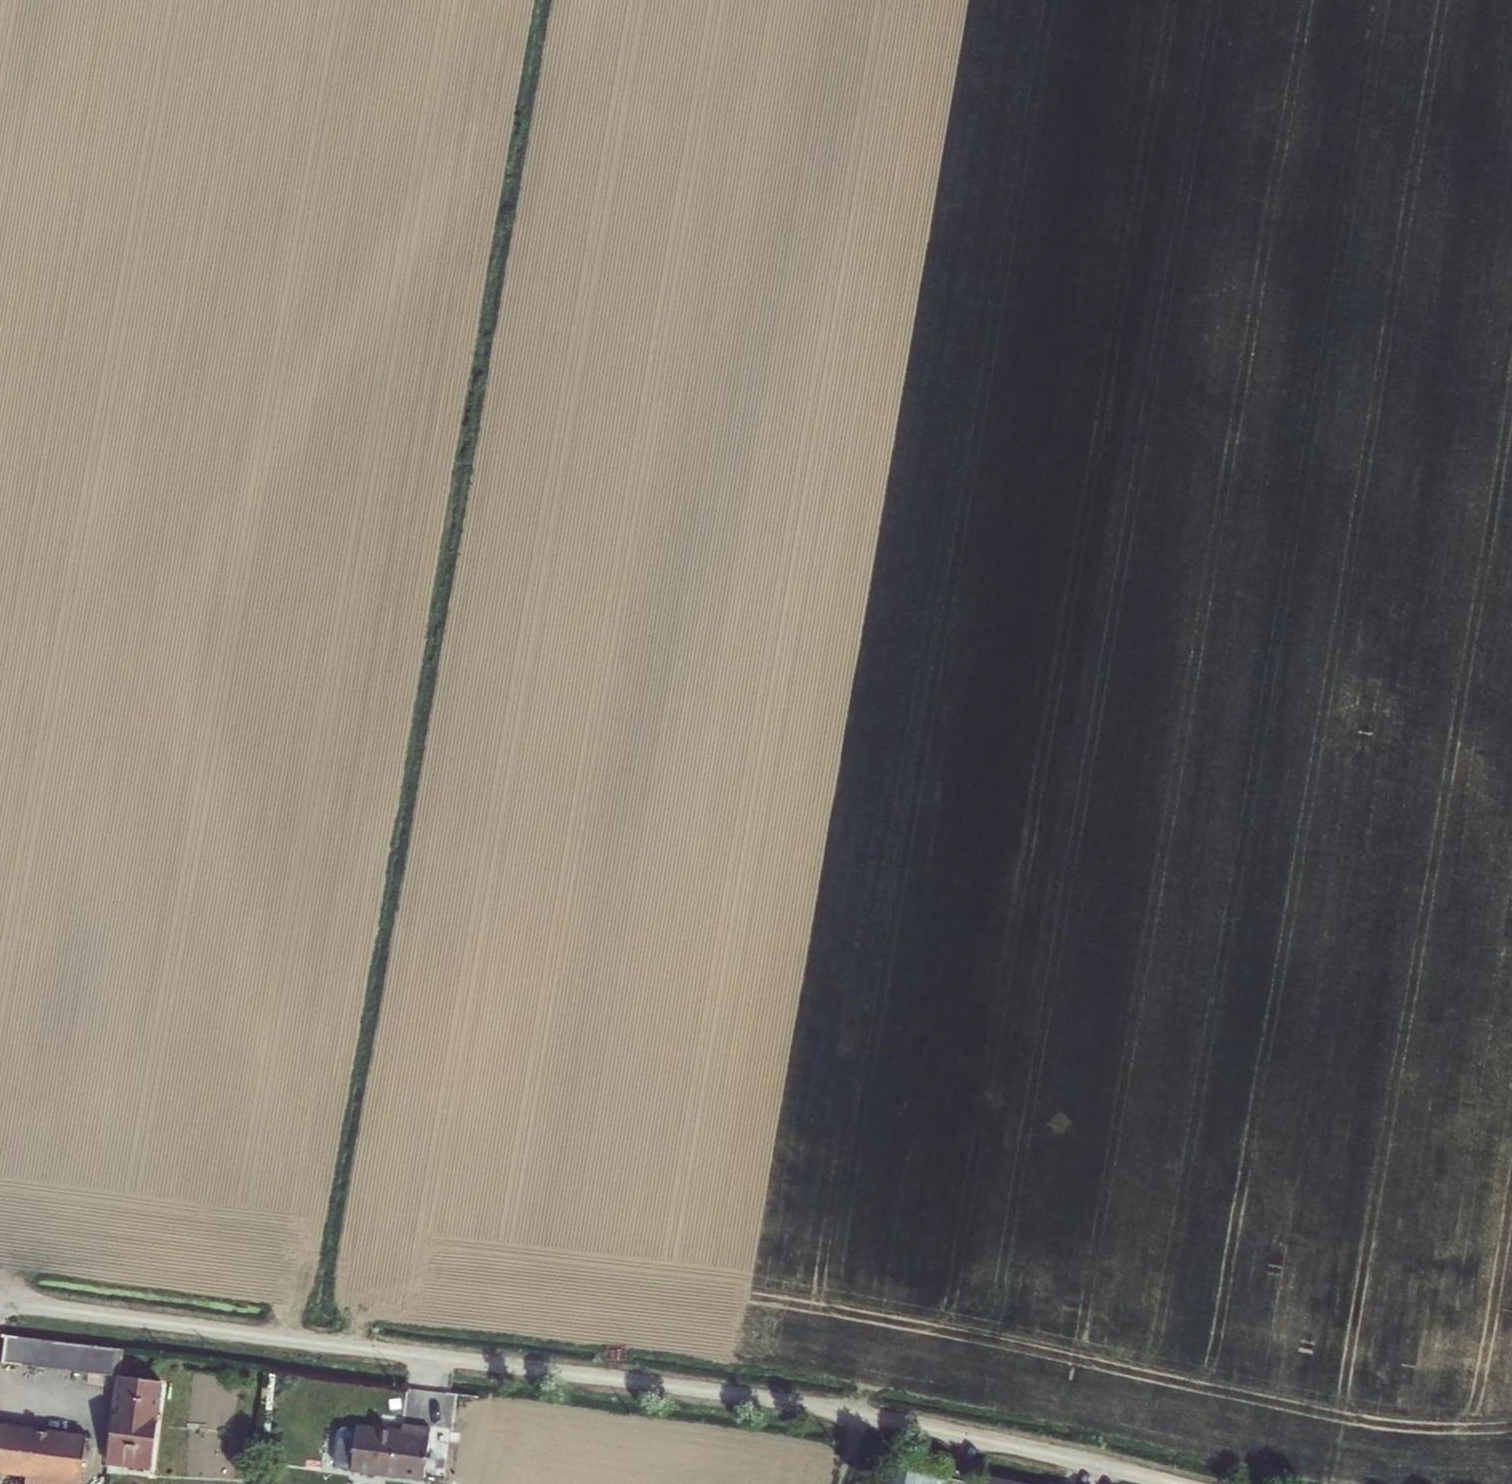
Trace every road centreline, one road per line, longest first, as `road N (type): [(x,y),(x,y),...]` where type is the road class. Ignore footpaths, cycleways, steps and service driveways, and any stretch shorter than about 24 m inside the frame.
road 1 (residential): [(1177,1483),(799,1406),(0,1304)]

